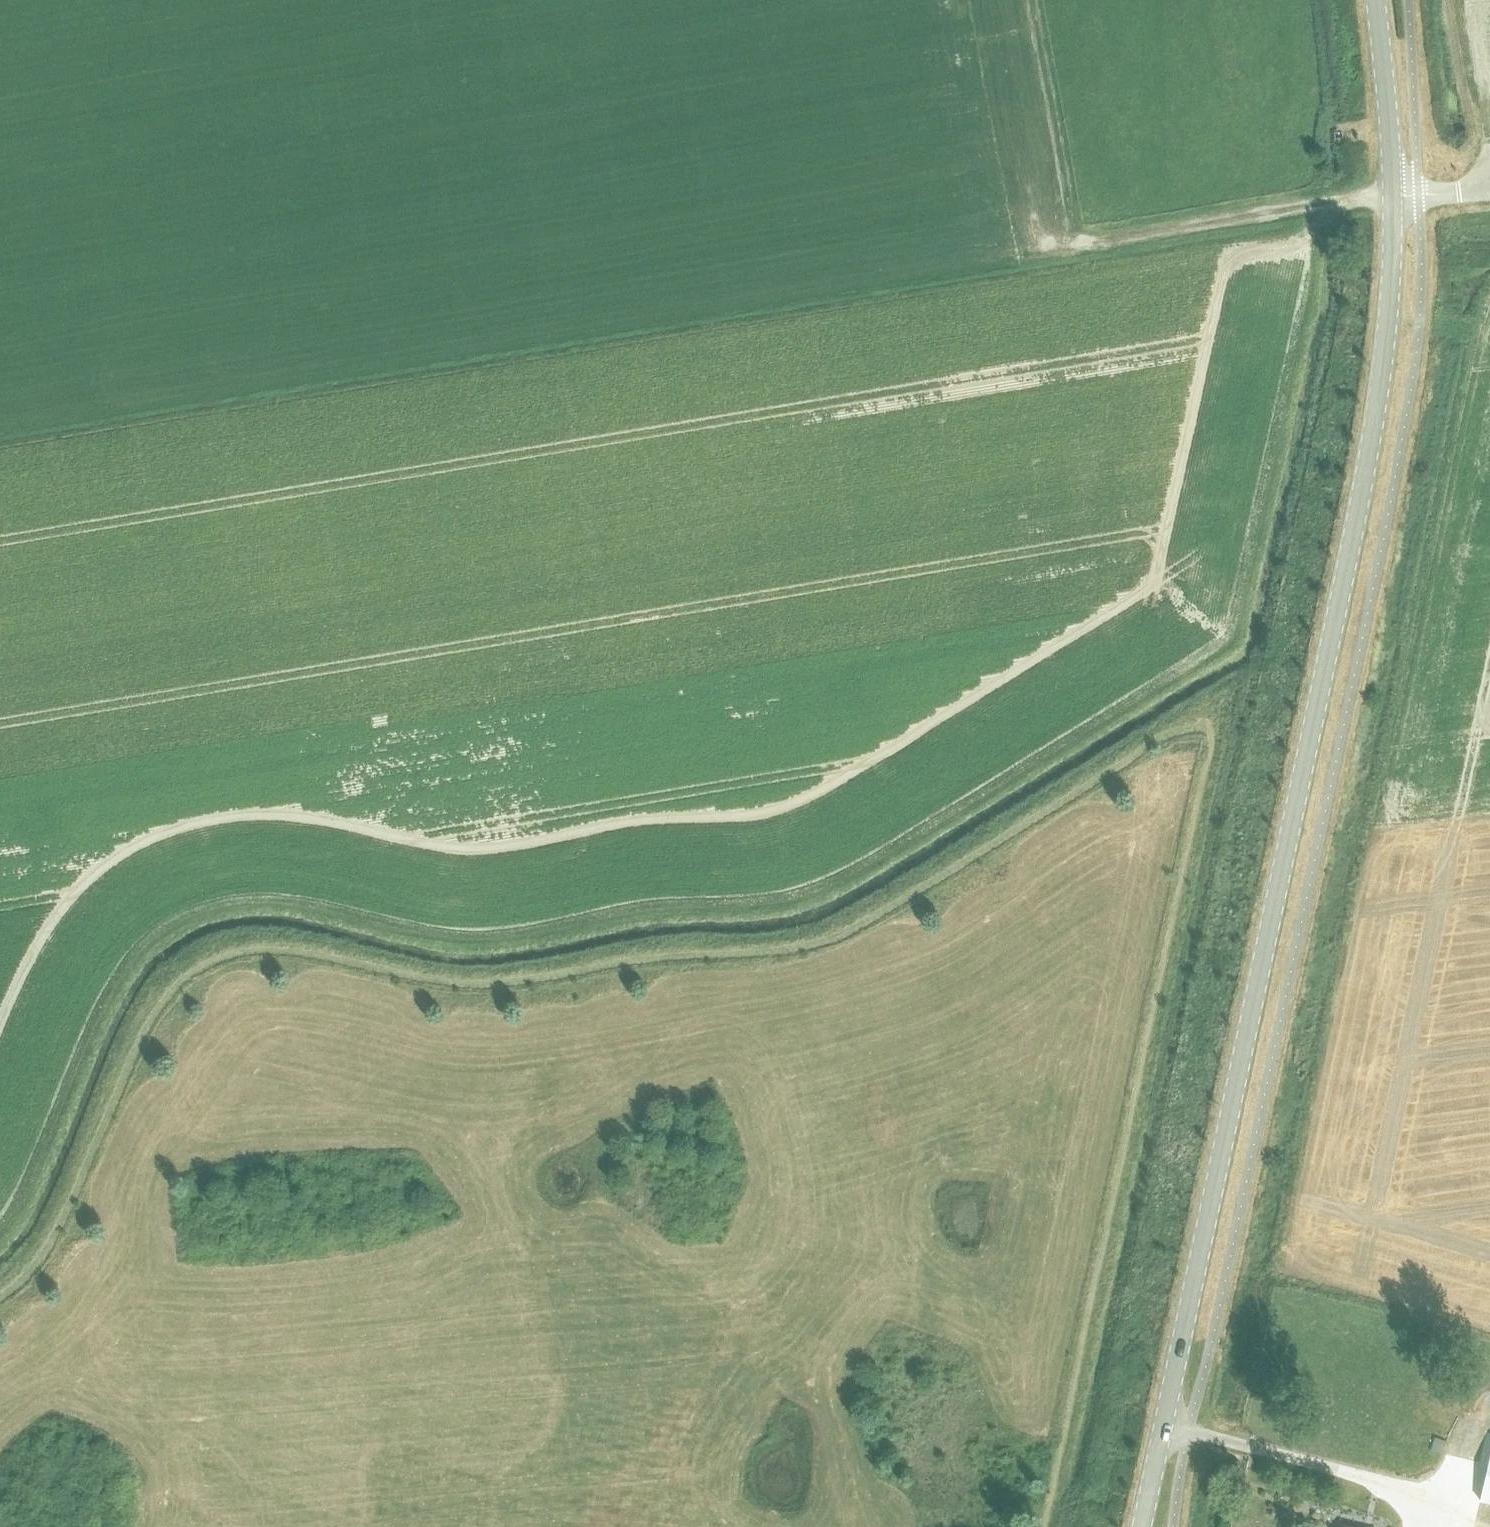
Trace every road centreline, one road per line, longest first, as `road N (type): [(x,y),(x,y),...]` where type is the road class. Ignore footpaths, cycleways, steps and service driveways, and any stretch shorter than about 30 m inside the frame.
road 1 (secondary): [(1139,1526),(1380,421),(1392,190)]
road 2 (secondary): [(1392,190),(1371,0)]

